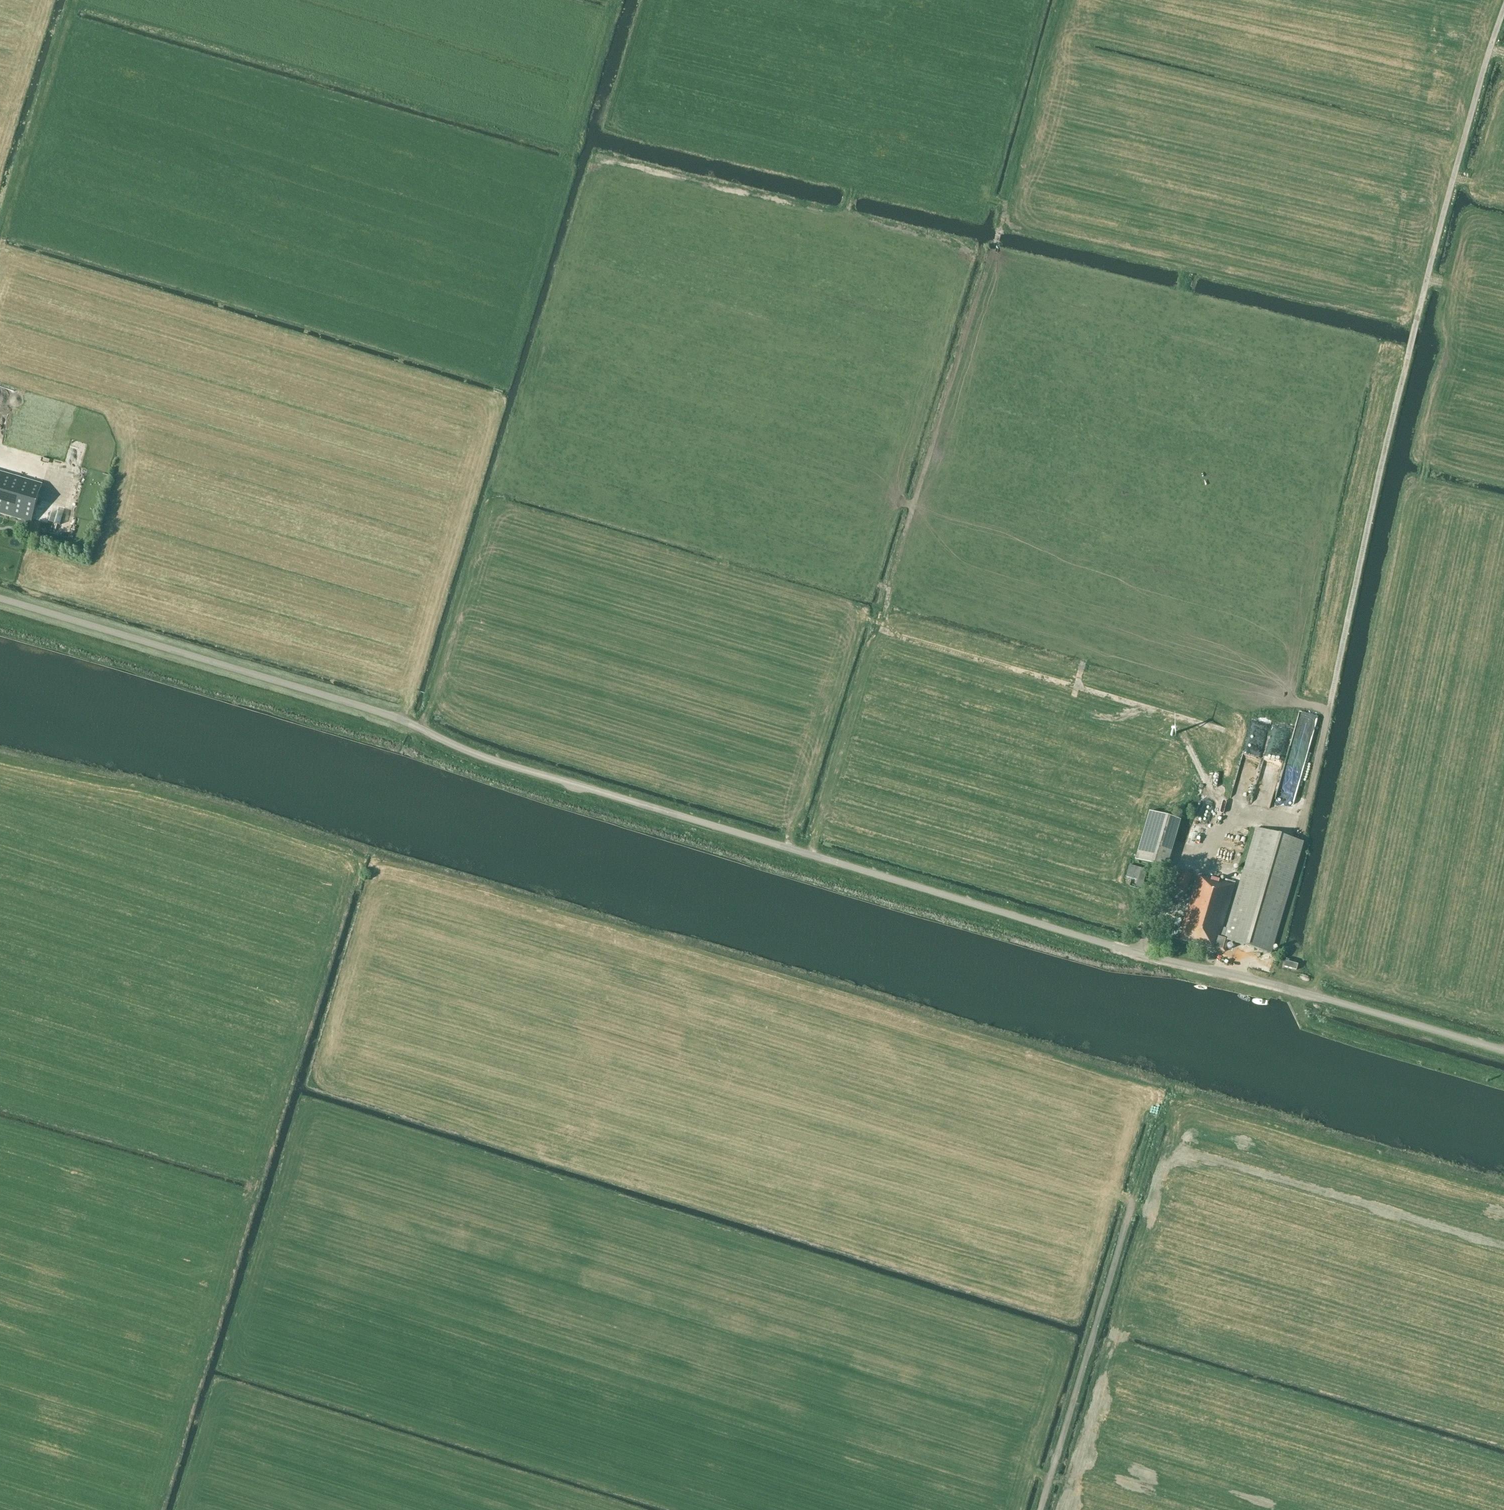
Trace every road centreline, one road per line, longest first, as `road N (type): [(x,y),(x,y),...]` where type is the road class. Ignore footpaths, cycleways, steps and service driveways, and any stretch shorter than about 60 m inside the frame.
road 1 (unclassified): [(1503,1050),(1126,951),(520,769),(363,707),(0,599)]
road 2 (unclassified): [(1134,1197),(1039,1509)]

